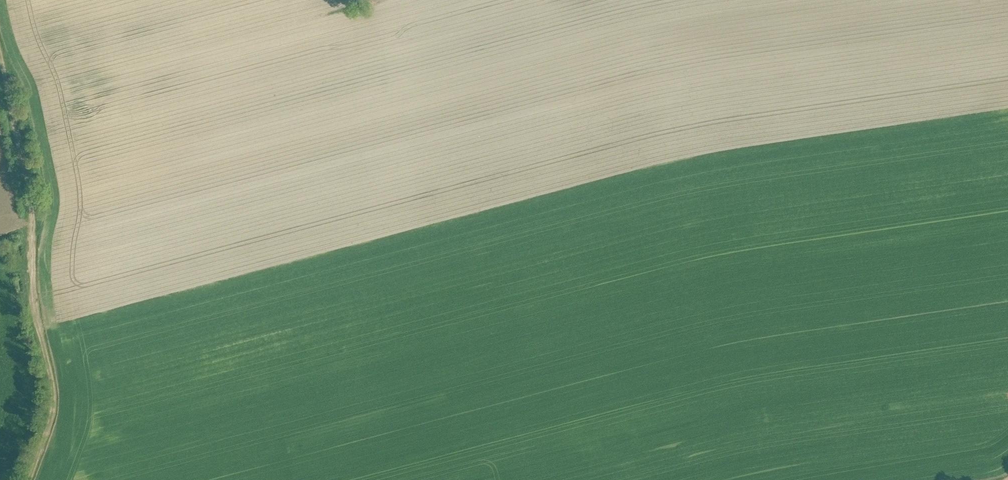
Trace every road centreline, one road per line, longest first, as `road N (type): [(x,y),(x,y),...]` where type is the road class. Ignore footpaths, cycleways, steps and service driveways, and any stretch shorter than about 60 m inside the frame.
road 1 (track): [(0,40),(34,191),(31,281),(55,382),(57,413),(34,479)]

